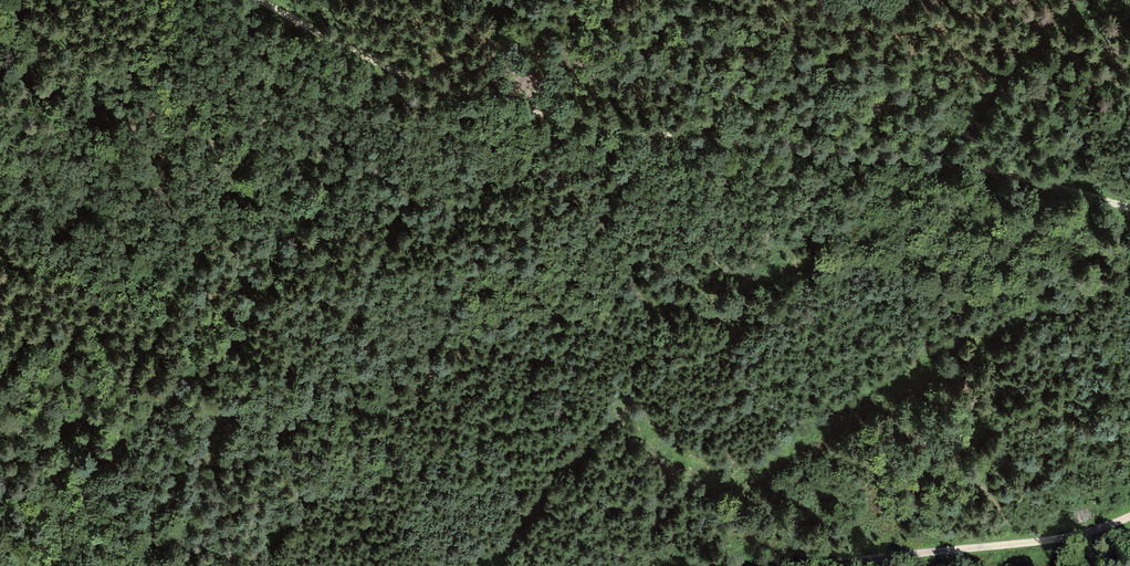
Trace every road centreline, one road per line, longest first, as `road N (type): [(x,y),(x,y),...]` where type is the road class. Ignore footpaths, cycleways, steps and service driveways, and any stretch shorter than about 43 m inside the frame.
road 1 (track): [(1129,207),(1004,172),(728,142),(435,87),(258,0)]
road 2 (track): [(1129,515),(1048,541),(774,565)]
road 3 (track): [(0,394),(107,565)]

